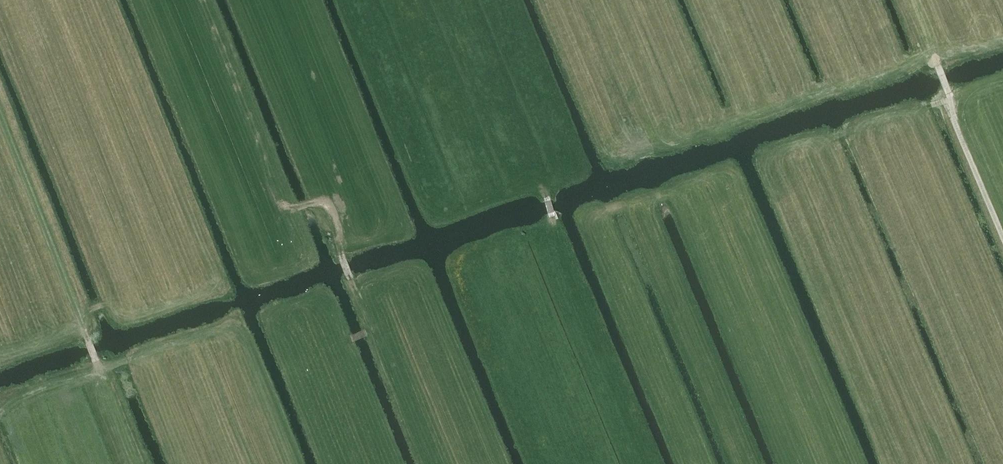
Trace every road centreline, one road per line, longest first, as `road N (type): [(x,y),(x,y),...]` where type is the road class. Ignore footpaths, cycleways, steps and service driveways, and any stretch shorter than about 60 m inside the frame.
road 1 (track): [(1002,235),(941,70)]

